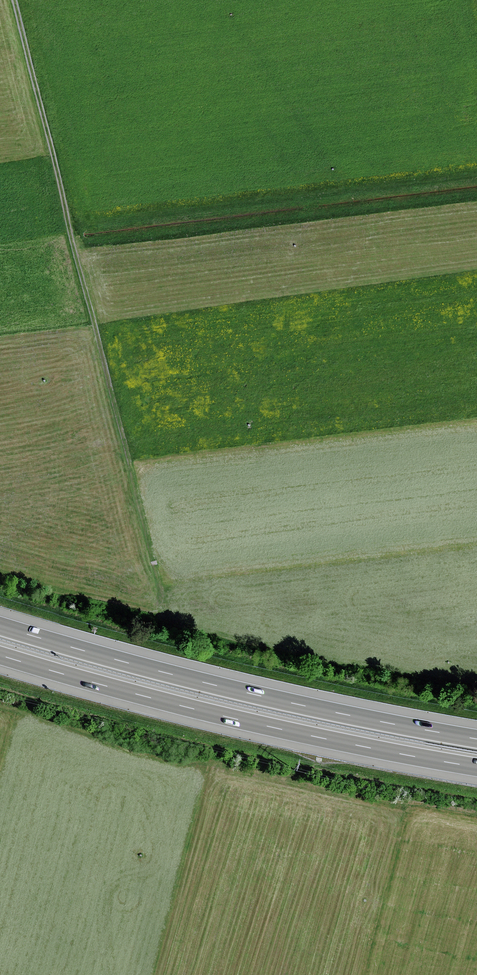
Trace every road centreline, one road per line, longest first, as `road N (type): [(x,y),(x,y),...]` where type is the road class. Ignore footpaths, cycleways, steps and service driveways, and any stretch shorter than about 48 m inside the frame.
road 1 (motorway): [(476,741),(331,714),(0,627)]
road 2 (motorway): [(0,656),(317,738),(476,768)]
road 3 (track): [(14,0),(107,371)]

